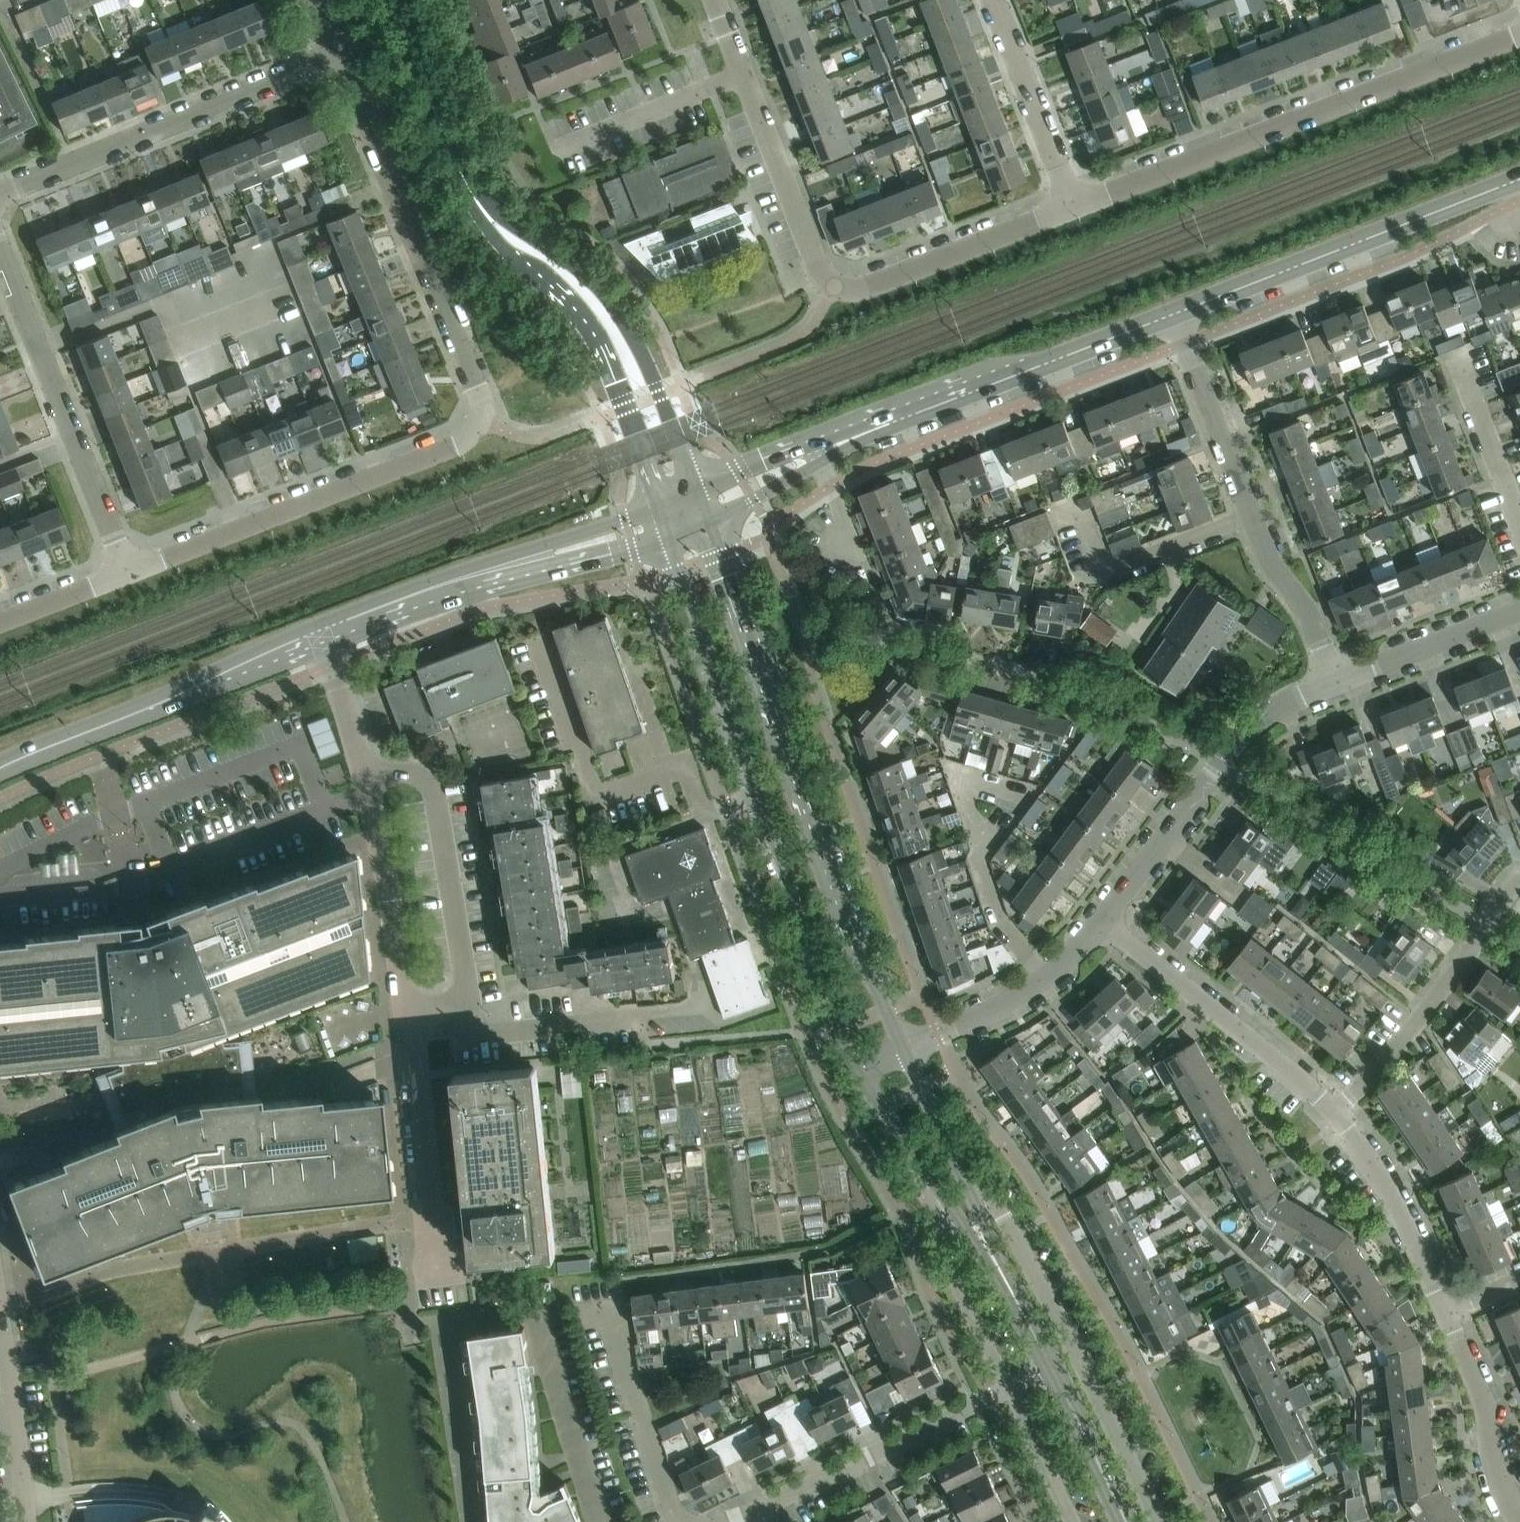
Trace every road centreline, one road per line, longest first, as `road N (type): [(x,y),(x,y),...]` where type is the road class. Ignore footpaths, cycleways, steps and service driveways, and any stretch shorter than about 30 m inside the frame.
road 1 (residential): [(124,572),(464,438),(478,424),(478,394),(335,53)]
road 2 (secondary): [(670,535),(824,1007),(855,1069)]
road 3 (secondary): [(903,1048),(709,518)]
road 4 (residential): [(474,1521),(444,1326),(532,1312),(599,1521)]
road 5 (residential): [(1074,209),(1519,34)]
road 6 (residential): [(1163,1521),(995,1204),(958,1167)]
road 7 (residential): [(1336,682),(1308,612),(1271,562),(1173,313)]
road 8 (residential): [(369,791),(130,887),(0,897)]
road 9 (tertiary): [(1173,313),(817,451)]
road 10 (secondary): [(697,491),(644,363),(597,289),(566,258),(475,203)]
road 11 (tertiary): [(1519,179),(1173,313)]
road 12 (residential): [(0,194),(335,53)]
road 13 (secondary): [(475,203),(583,329),(614,383),(661,506)]
road 14 (residential): [(124,572),(0,242)]
road 15 (tertiary): [(319,636),(0,764)]
road 16 (residential): [(1099,918),(1235,740),(1336,682)]
road 17 (residential): [(1335,1113),(1099,918)]
road 18 (residential): [(1335,1113),(1411,1029),(1519,879)]
road 19 (residential): [(448,1001),(465,971),(435,793),(419,777),(369,791)]
road 20 (residential): [(403,1006),(434,1265)]
road 21 (residential): [(990,1398),(753,1505)]
road 22 (residential): [(834,286),(864,289),(1074,209)]
road 23 (residential): [(903,1048),(1014,998),(1048,974),(1099,918)]
road 24 (residential): [(929,1171),(948,1263),(984,1344),(1013,1387)]
road 25 (residential): [(834,286),(811,259),(741,74)]
road 26 (residential): [(1445,1314),(1390,1193),(1335,1113)]
road 27 (residential): [(1074,209),(992,0)]
road 28 (residential): [(674,1521),(607,1307)]
road 29 (residential): [(1519,1521),(1445,1314)]
road 30 (secondary): [(475,203),(393,0)]
road 31 (residential): [(369,791),(403,1006)]
road 32 (residential): [(555,153),(741,74)]
road 33 (residential): [(448,1001),(485,1033),(635,1015)]
road 34 (residential): [(0,1323),(25,1521)]
road 35 (residential): [(1336,682),(1519,610)]
road 36 (tertiary): [(493,569),(319,636)]
road 37 (tertiary): [(493,569),(555,565),(670,535)]
road 38 (tertiary): [(661,506),(493,569)]
road 39 (residential): [(1519,521),(1457,359)]
road 40 (secondary): [(1126,1521),(1053,1368)]
road 41 (residential): [(369,791),(319,636)]
road 42 (residential): [(1013,1387),(1074,1521)]
road 43 (residential): [(0,621),(124,572)]
road 44 (secondary): [(958,1167),(903,1048)]
road 45 (tertiary): [(709,518),(792,476),(817,451)]
road 46 (tertiary): [(817,451),(764,462),(697,491)]
road 47 (secondary): [(855,1069),(929,1171)]
road 48 (residential): [(817,451),(863,562)]

